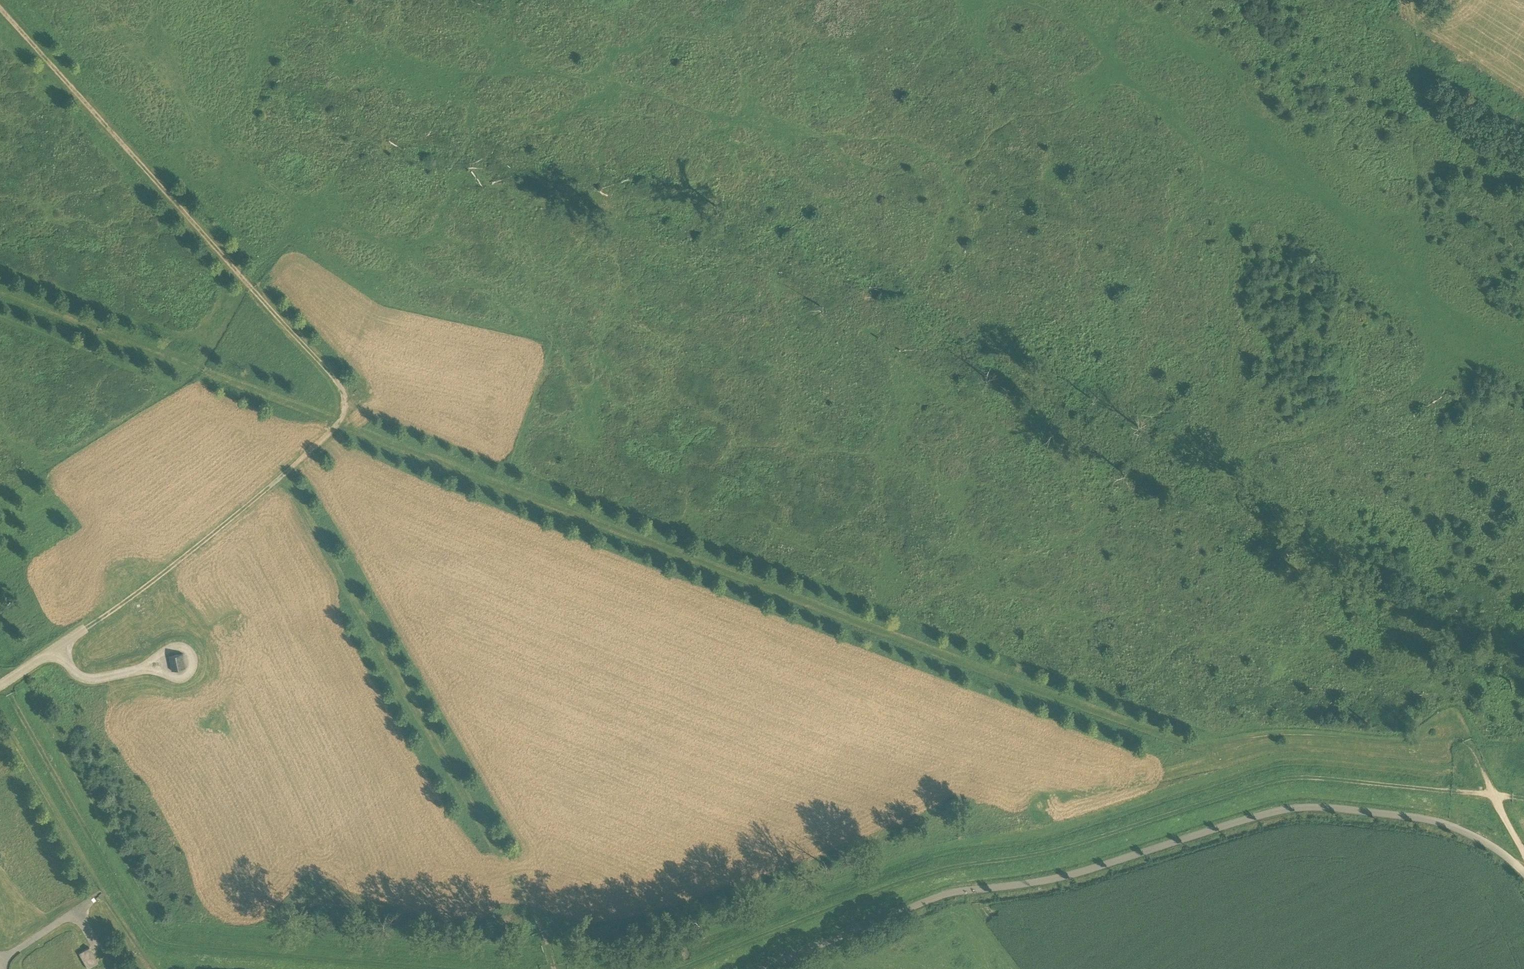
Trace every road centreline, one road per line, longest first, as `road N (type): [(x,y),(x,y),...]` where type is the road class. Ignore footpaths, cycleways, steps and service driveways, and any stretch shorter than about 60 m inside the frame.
road 1 (track): [(0,295),(1195,748),(1297,735),(1406,741),(1453,720),(1523,860)]
road 2 (track): [(679,968),(937,871),(1046,853),(1272,780),(1523,796)]
road 3 (unclassified): [(767,968),(943,895),(1049,880),(1306,807),(1445,824),(1523,872)]
road 4 (track): [(563,511),(597,543),(1040,797),(1071,801),(1195,748)]
road 5 (track): [(0,8),(348,390),(338,425),(285,477)]
road 6 (track): [(4,682),(154,941),(441,968)]
road 7 (track): [(285,477),(544,931),(555,968)]
road 8 (track): [(285,477),(56,649)]

